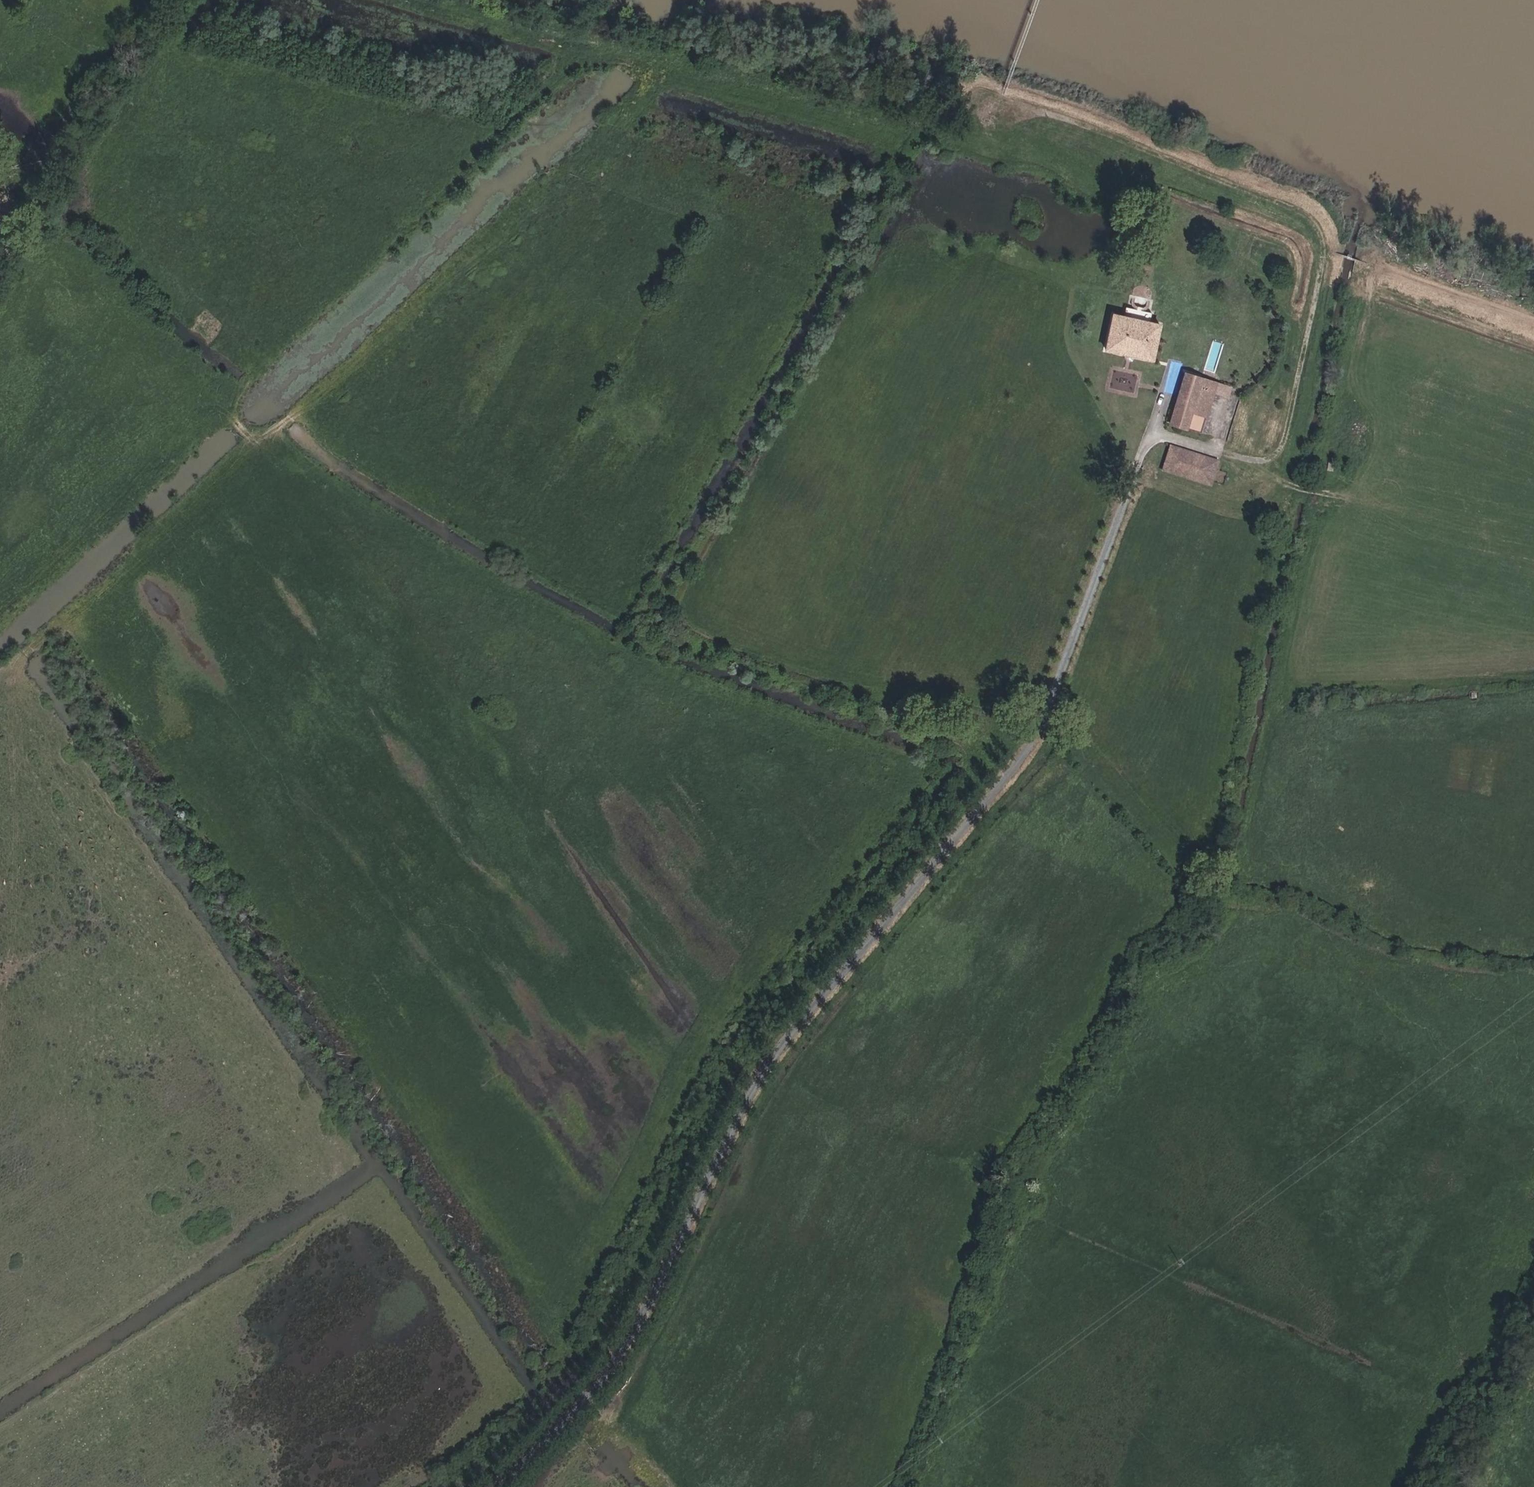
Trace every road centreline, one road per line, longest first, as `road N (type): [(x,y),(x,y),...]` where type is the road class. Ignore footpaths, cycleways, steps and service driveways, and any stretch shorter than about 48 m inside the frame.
road 1 (track): [(1175,374),(1037,738),(765,1068),(648,1313),(573,1417),(499,1486)]

